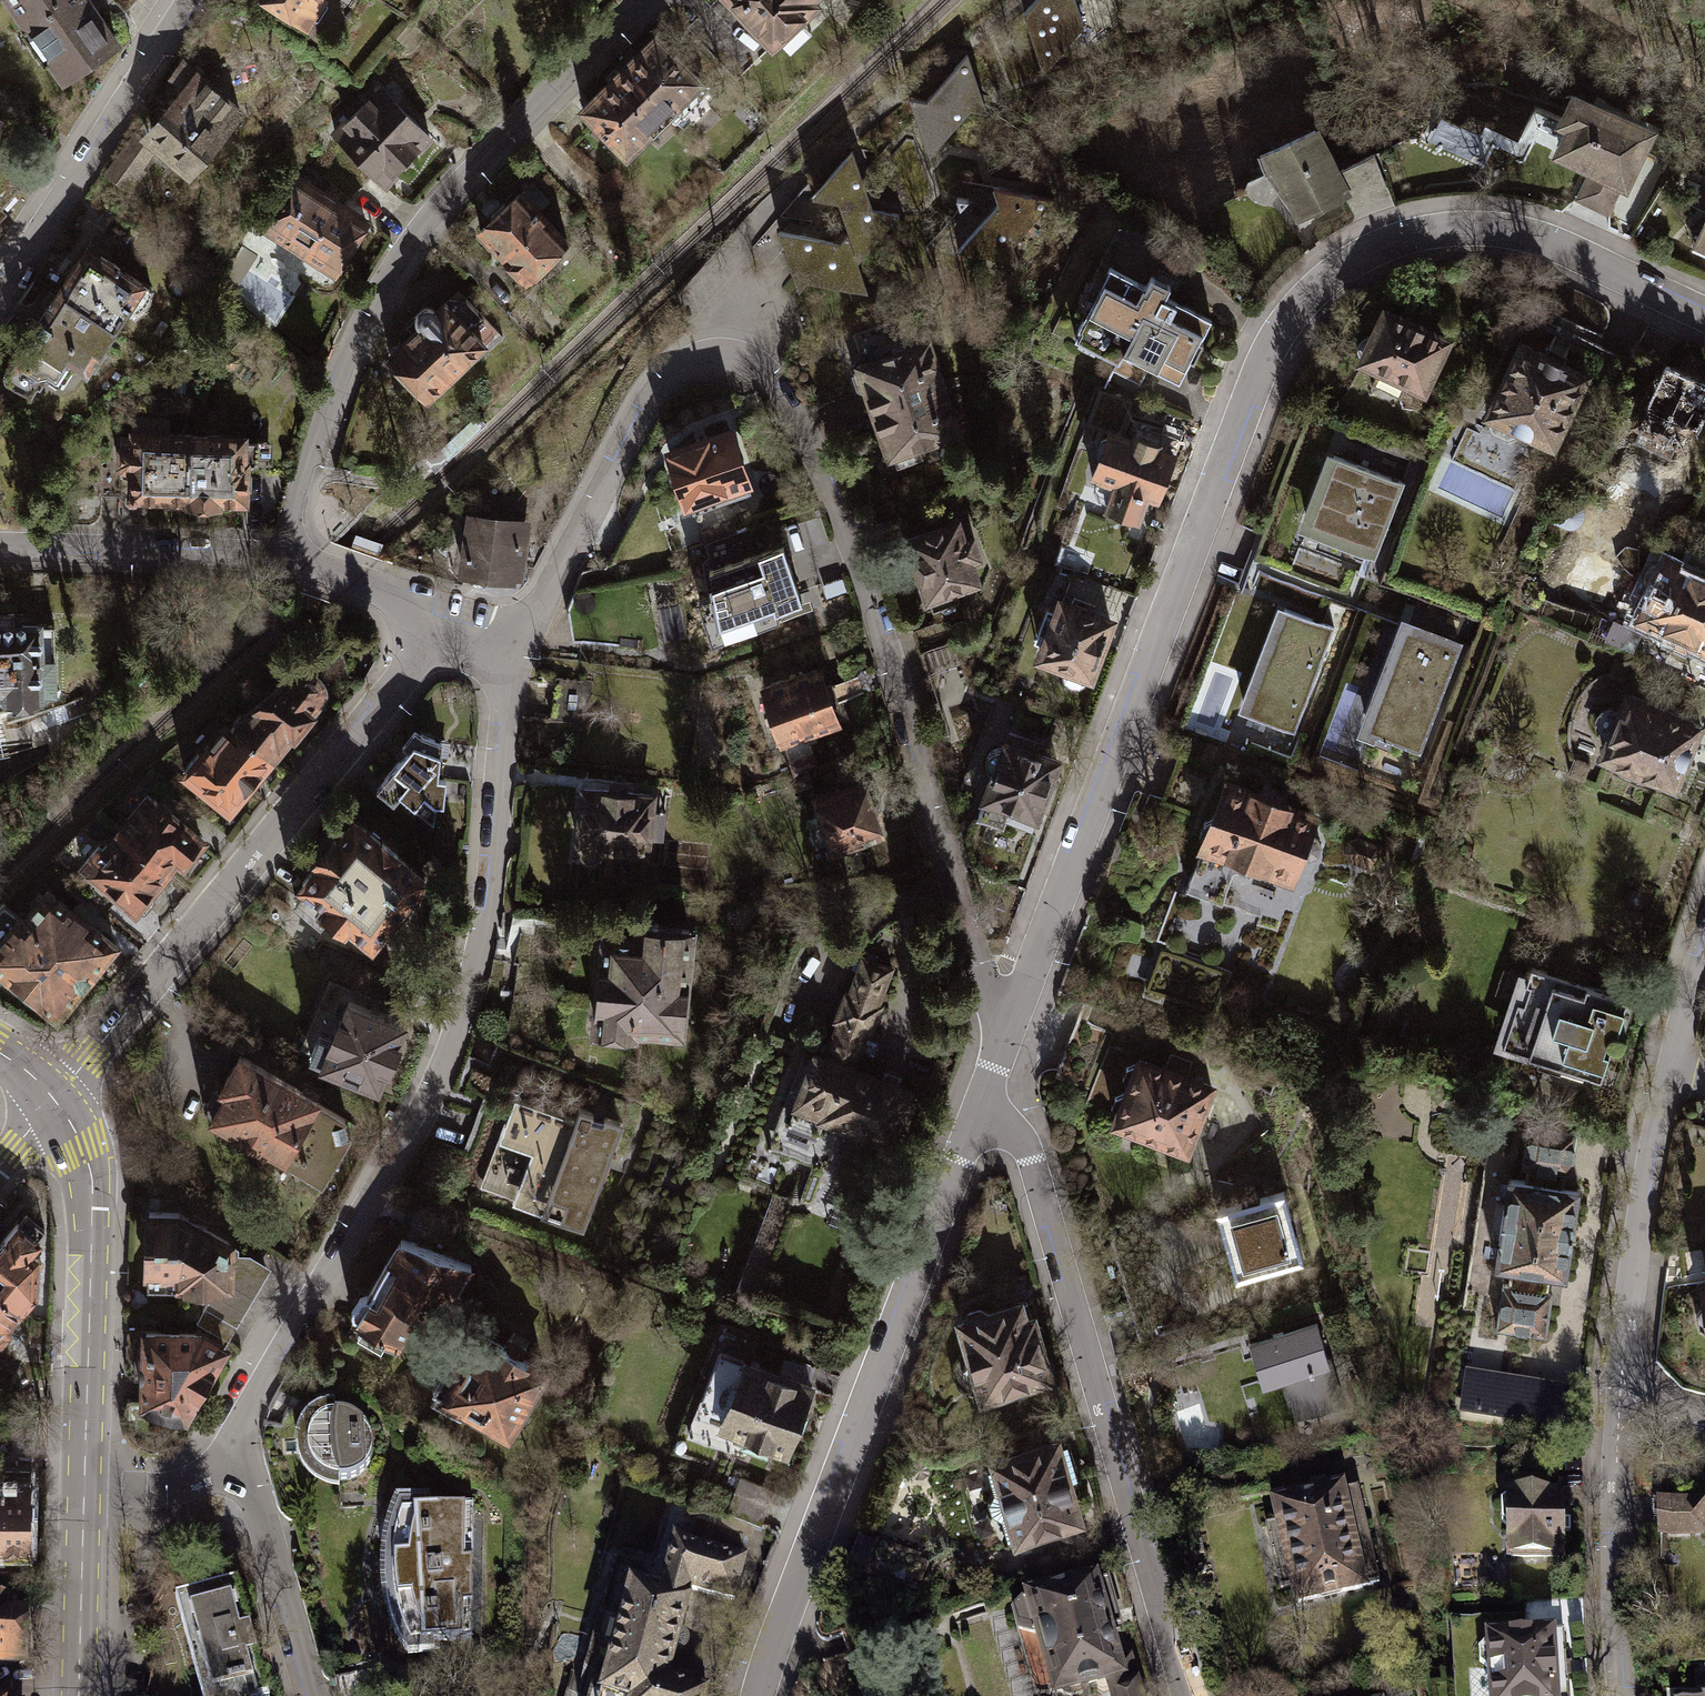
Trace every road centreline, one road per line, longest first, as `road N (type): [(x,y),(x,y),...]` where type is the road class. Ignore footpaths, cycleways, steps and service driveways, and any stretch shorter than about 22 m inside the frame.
road 1 (residential): [(1001,1055),(1269,347),(1299,306),(1384,245),(1442,231),(1508,230),(1704,314)]
road 2 (residential): [(1001,1055),(879,614),(846,521),(768,378),(737,360),(707,359),(678,366),(655,390),(513,652)]
road 3 (residential): [(237,1463),(256,1400),(448,1047),(470,977),(513,652)]
road 4 (residential): [(278,555),(380,285),(459,183),(641,0)]
road 5 (residential): [(759,1695),(984,1098)]
road 6 (residential): [(1190,1695),(1022,1139),(984,1098)]
road 7 (residential): [(51,1097),(442,621)]
road 8 (residential): [(1704,967),(1672,1077),(1640,1235),(1620,1410)]
road 9 (secondary): [(51,1097),(86,1174),(93,1253),(85,1489)]
road 10 (residential): [(190,0),(0,288)]
road 11 (residential): [(1620,1410),(1622,1695)]
road 12 (residential): [(0,546),(278,555)]
road 13 (residential): [(307,1695),(237,1463)]
road 14 (secondary): [(85,1489),(78,1695)]
road 15 (residential): [(278,555),(442,621)]
road 16 (residential): [(237,1463),(176,1488),(85,1489)]

